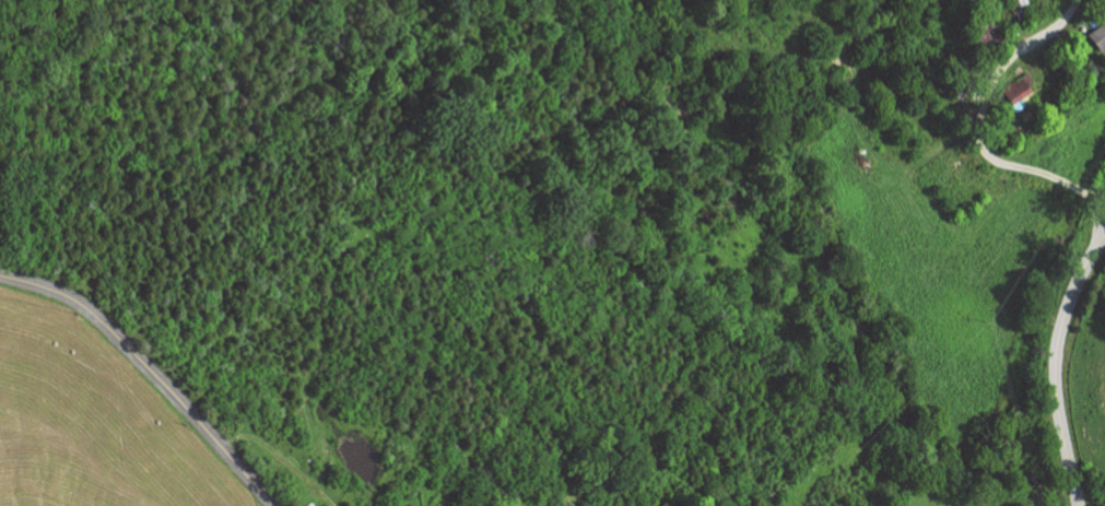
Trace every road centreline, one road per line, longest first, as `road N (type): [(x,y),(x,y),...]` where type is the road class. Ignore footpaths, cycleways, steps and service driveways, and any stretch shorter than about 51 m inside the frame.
road 1 (track): [(977,126),(905,166),(890,166),(874,157),(851,113),(858,74),(850,68),(717,37),(683,0)]
road 2 (secondary): [(0,274),(85,306),(275,505)]
road 3 (tertiary): [(1080,505),(1062,433),(1056,350),(1069,302),(1104,232)]

